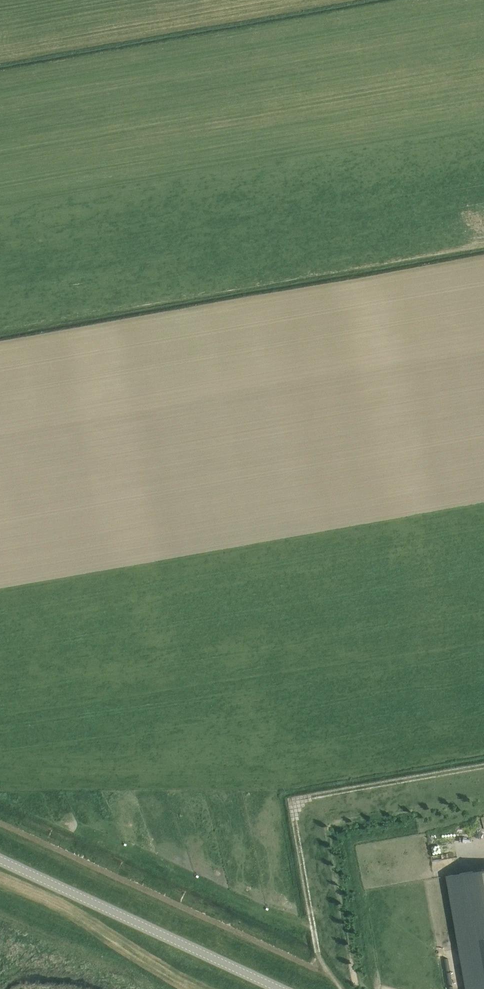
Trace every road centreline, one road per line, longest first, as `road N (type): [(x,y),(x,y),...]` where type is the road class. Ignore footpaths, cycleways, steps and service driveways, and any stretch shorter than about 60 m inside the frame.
road 1 (unclassified): [(279,988),(0,859)]

